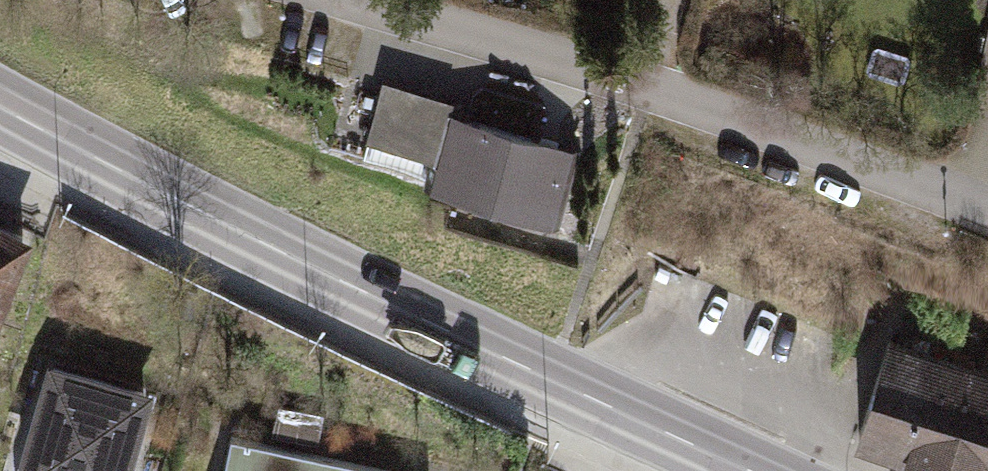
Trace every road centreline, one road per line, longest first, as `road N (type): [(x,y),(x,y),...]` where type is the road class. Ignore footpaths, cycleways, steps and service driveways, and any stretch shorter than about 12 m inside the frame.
road 1 (primary): [(752,470),(427,322),(0,108)]
road 2 (residential): [(987,207),(639,82),(357,0)]

